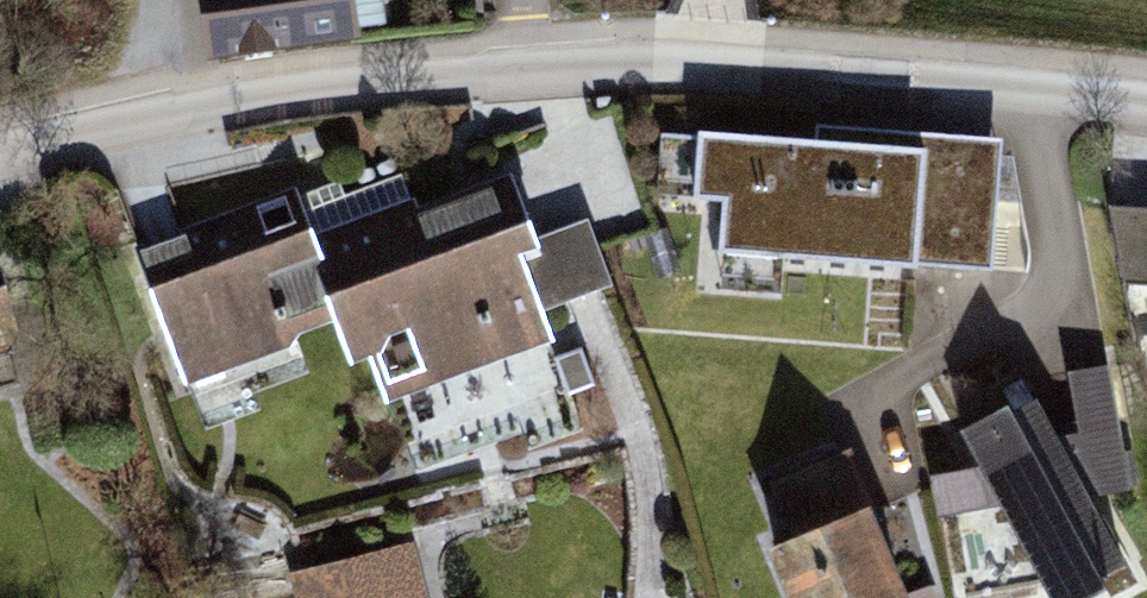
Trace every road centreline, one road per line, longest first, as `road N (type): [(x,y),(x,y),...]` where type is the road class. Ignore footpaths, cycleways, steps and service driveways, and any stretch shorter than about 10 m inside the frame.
road 1 (unclassified): [(1146,112),(720,65),(529,74)]
road 2 (unclassified): [(529,74),(390,82),(248,104),(0,158)]

